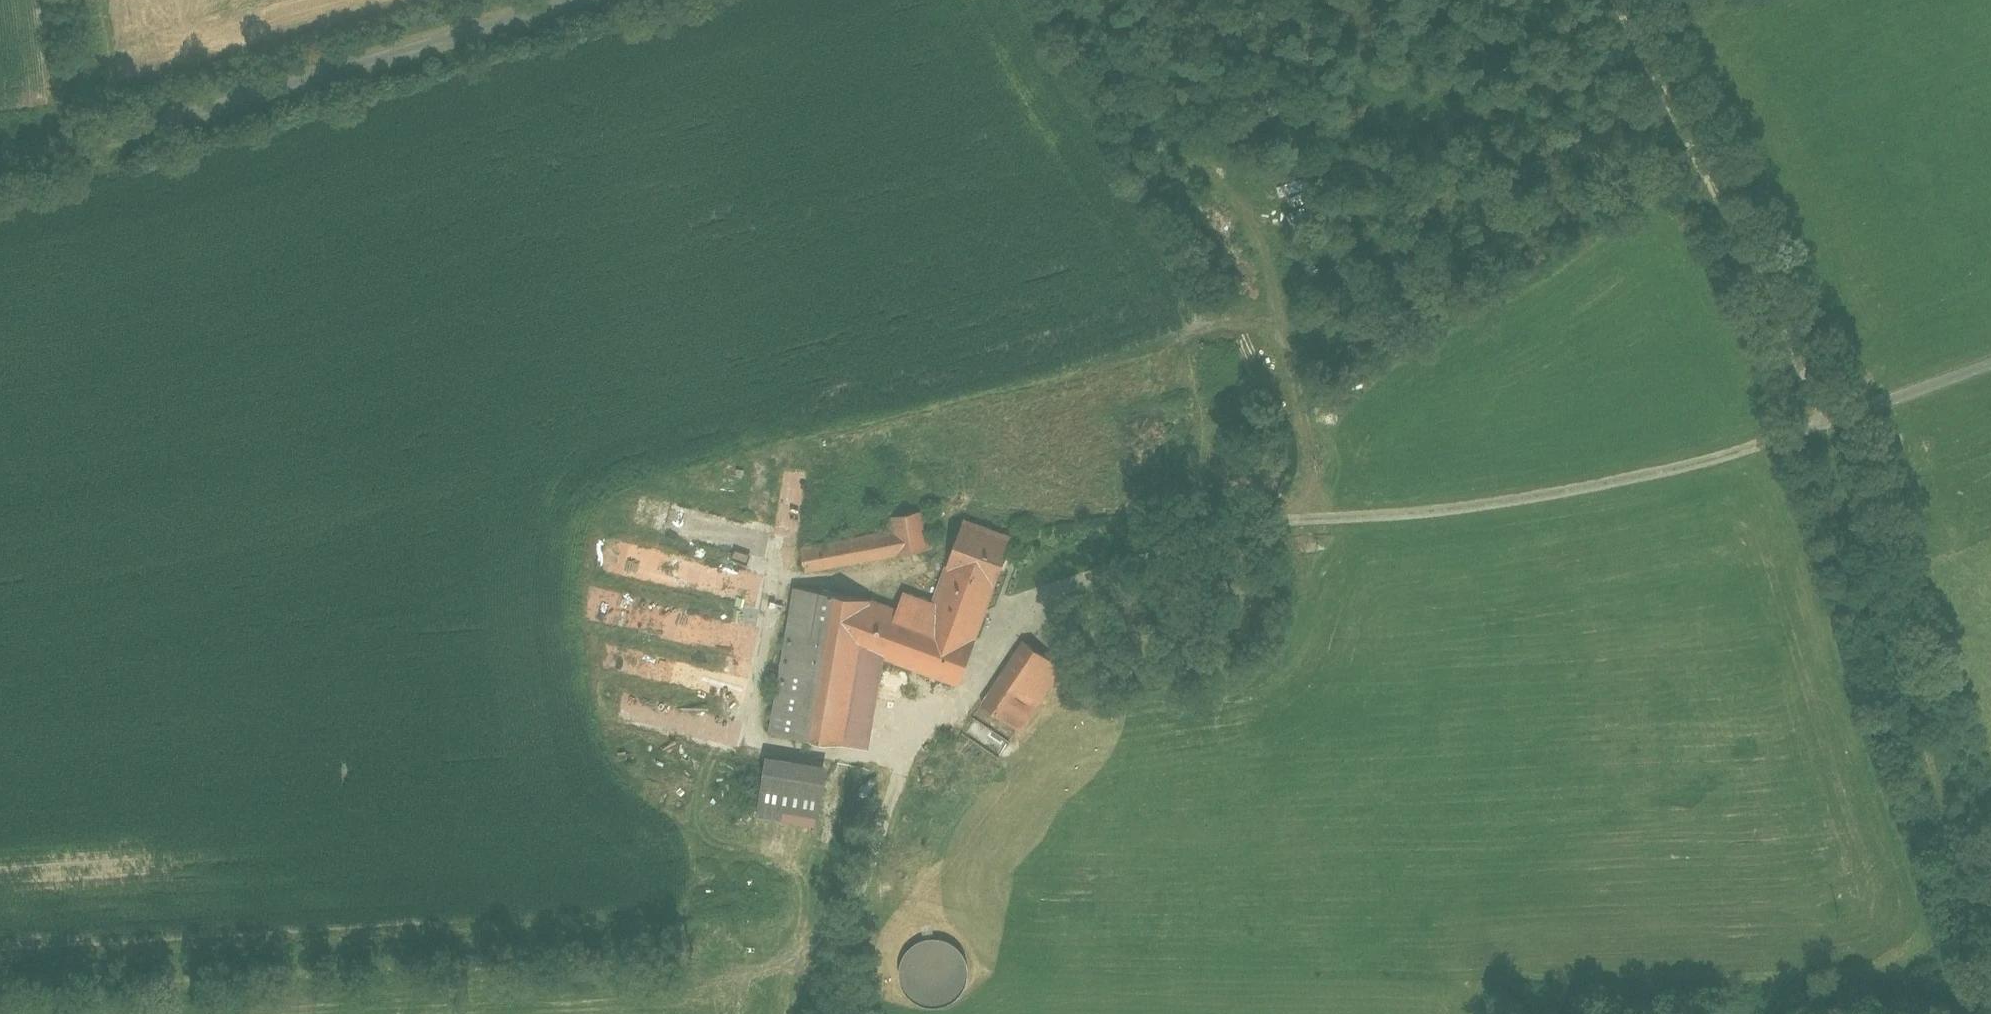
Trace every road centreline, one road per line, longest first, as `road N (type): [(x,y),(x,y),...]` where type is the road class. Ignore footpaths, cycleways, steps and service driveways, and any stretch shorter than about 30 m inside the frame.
road 1 (residential): [(836,1013),(881,812),(926,745),(984,686),(1021,625),(1060,585),(1190,541),(1312,520),(1473,506),(1705,464)]
road 2 (residential): [(605,0),(123,135),(0,152)]
road 3 (track): [(1799,432),(1606,0)]
road 4 (residential): [(1990,364),(1705,464)]

